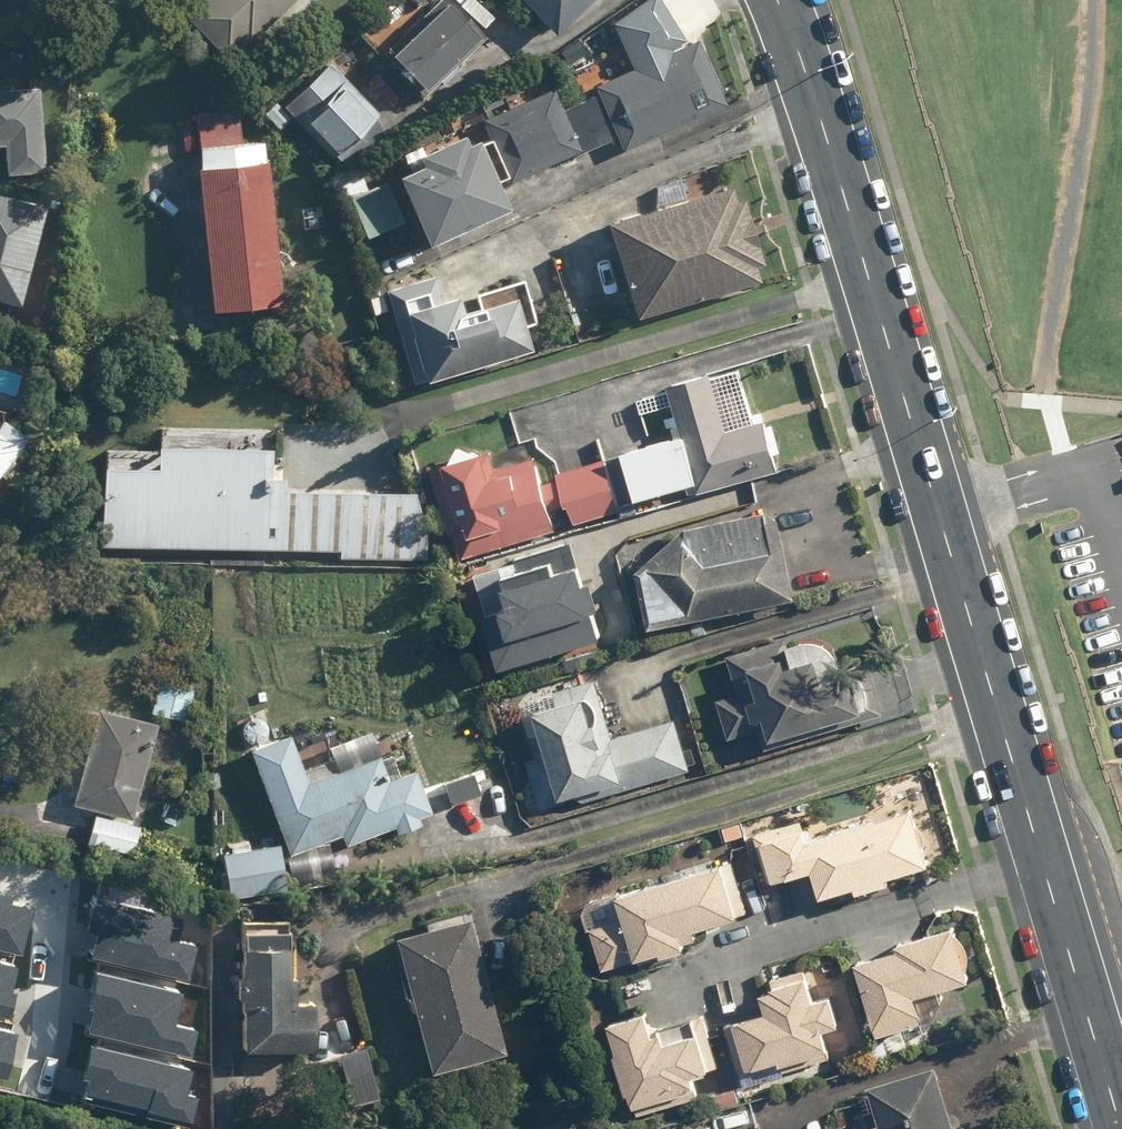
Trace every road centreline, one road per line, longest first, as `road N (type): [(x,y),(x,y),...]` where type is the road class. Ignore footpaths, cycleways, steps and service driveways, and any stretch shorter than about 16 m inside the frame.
road 1 (secondary): [(786,0),(1121,1126)]

